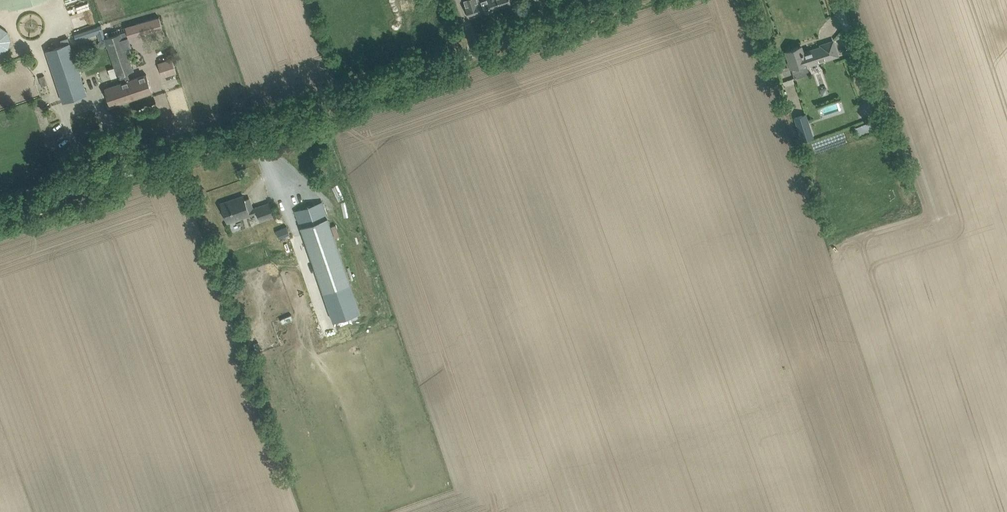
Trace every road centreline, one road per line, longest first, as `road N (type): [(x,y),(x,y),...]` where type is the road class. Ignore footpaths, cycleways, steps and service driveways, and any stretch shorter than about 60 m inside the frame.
road 1 (unclassified): [(0,216),(635,0)]

